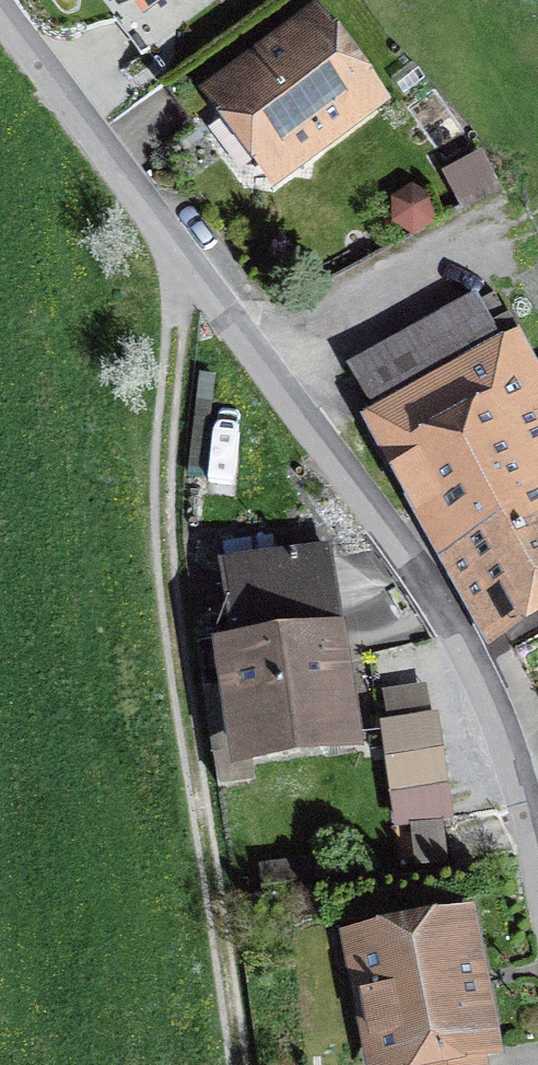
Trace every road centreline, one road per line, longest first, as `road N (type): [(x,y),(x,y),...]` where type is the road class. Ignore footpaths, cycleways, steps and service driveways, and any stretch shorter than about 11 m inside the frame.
road 1 (residential): [(240,1064),(179,655),(164,481),(172,300),(192,267)]
road 2 (unclassified): [(537,872),(518,784),(462,642),(192,267)]
road 3 (unclassified): [(192,267),(0,18)]

